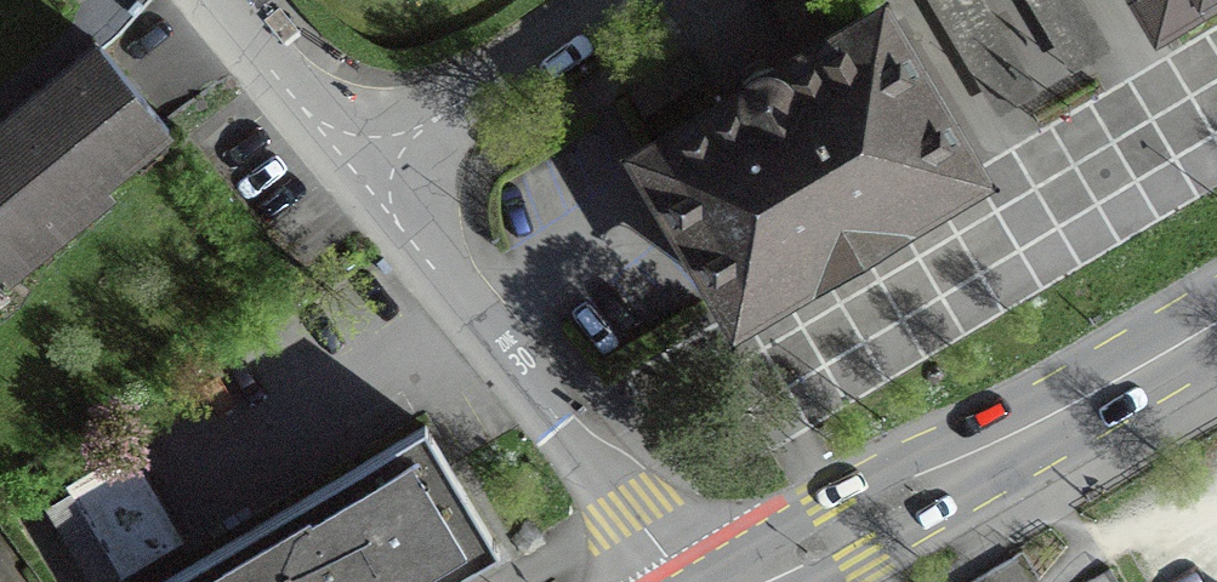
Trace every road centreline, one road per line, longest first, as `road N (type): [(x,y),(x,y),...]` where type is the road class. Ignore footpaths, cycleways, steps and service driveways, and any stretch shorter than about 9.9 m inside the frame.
road 1 (primary): [(1216,322),(751,581)]
road 2 (residential): [(360,174),(668,581)]
road 3 (residential): [(360,174),(585,0)]
road 4 (residential): [(217,0),(360,174)]

